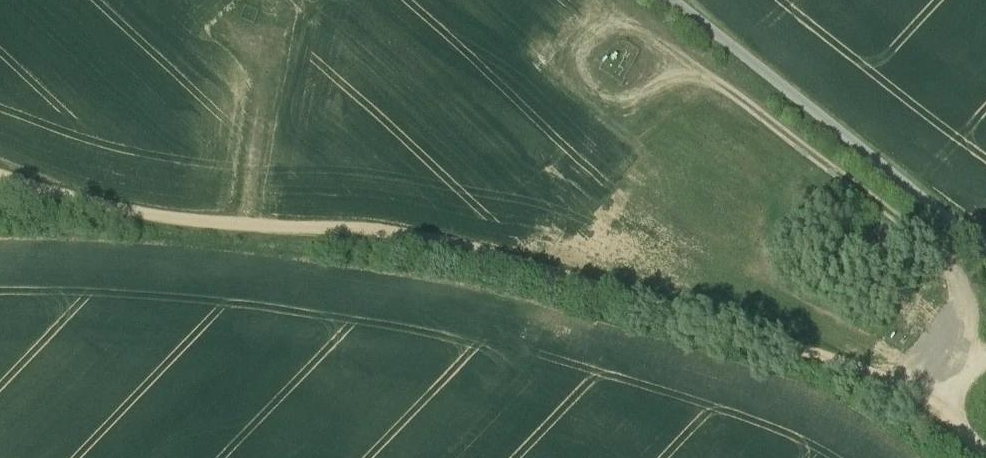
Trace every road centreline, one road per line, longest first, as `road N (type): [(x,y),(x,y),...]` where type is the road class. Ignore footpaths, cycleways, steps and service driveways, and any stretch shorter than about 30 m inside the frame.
road 1 (track): [(977,457),(943,415),(763,342),(432,249),(147,231),(0,187)]
road 2 (track): [(680,0),(985,241)]

